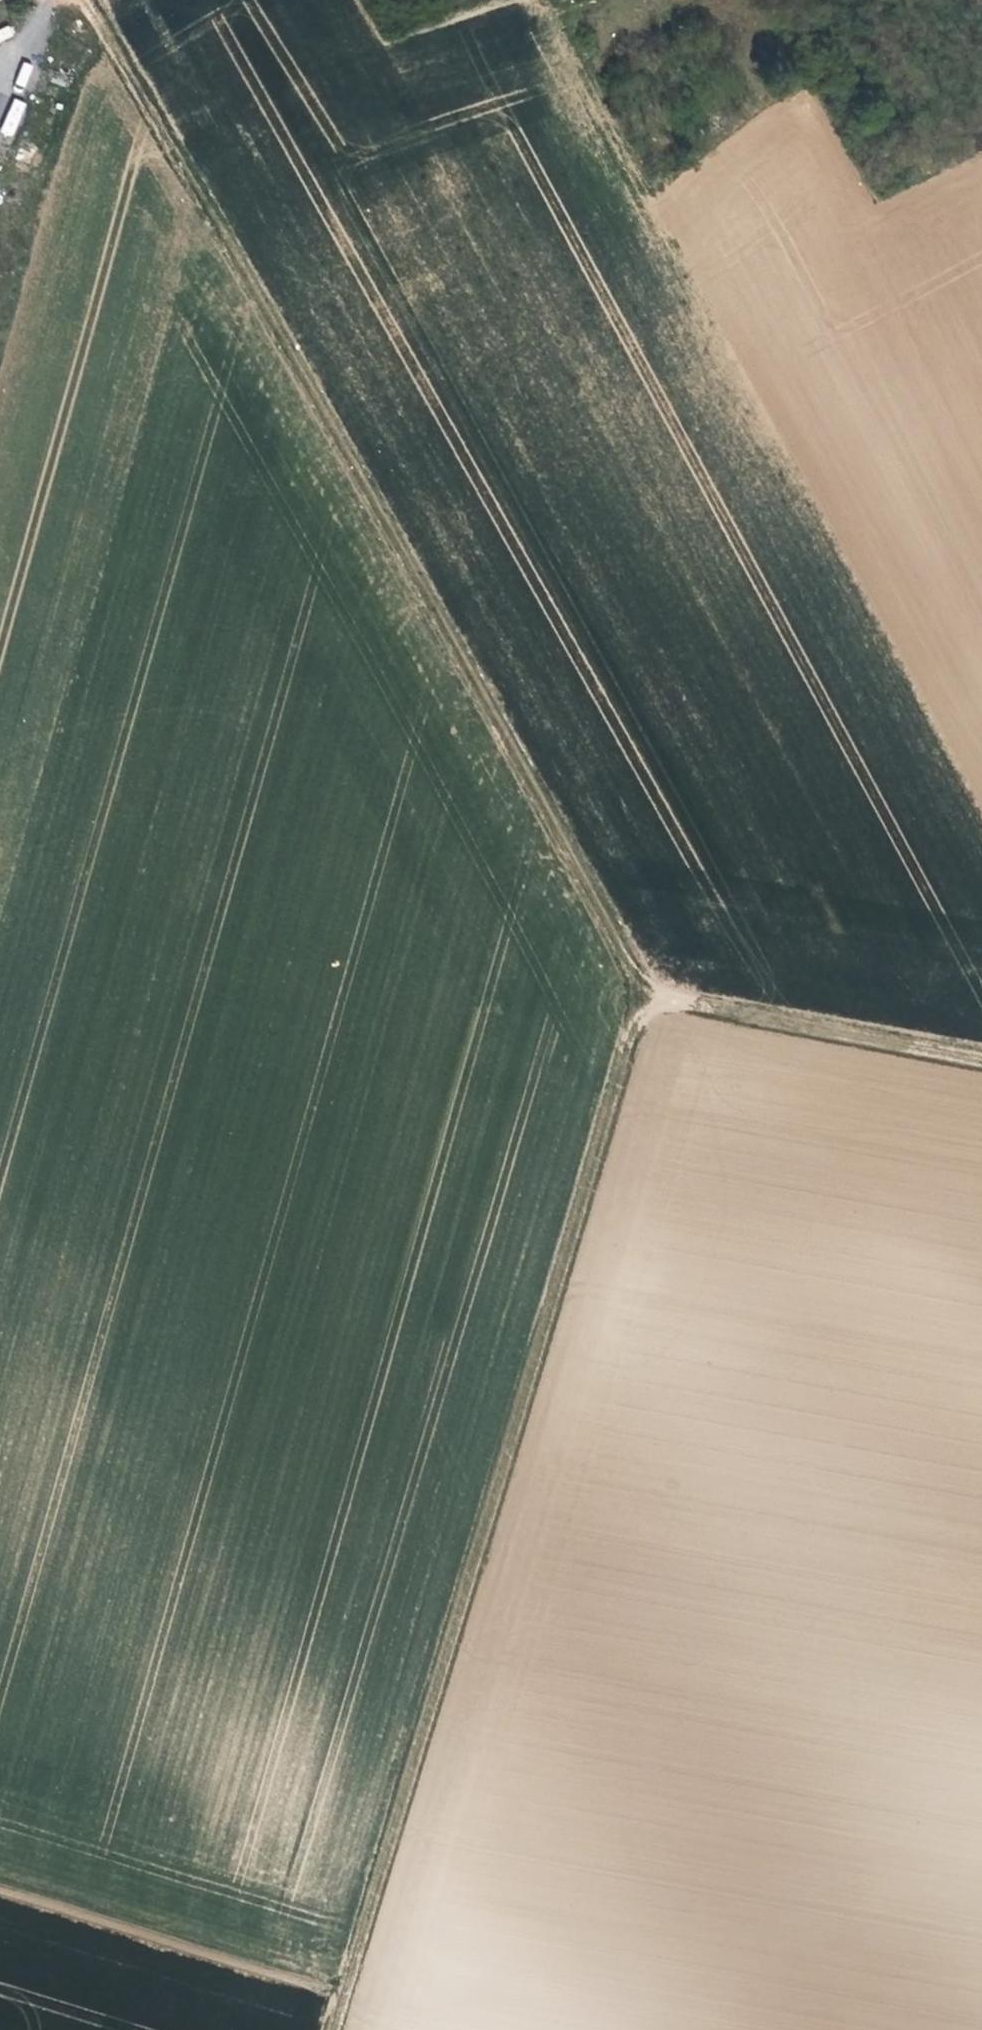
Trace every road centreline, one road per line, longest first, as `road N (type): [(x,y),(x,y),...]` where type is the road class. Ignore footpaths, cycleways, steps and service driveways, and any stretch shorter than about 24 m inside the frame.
road 1 (track): [(90,0),(642,997),(981,1058)]
road 2 (track): [(330,2029),(642,997)]

